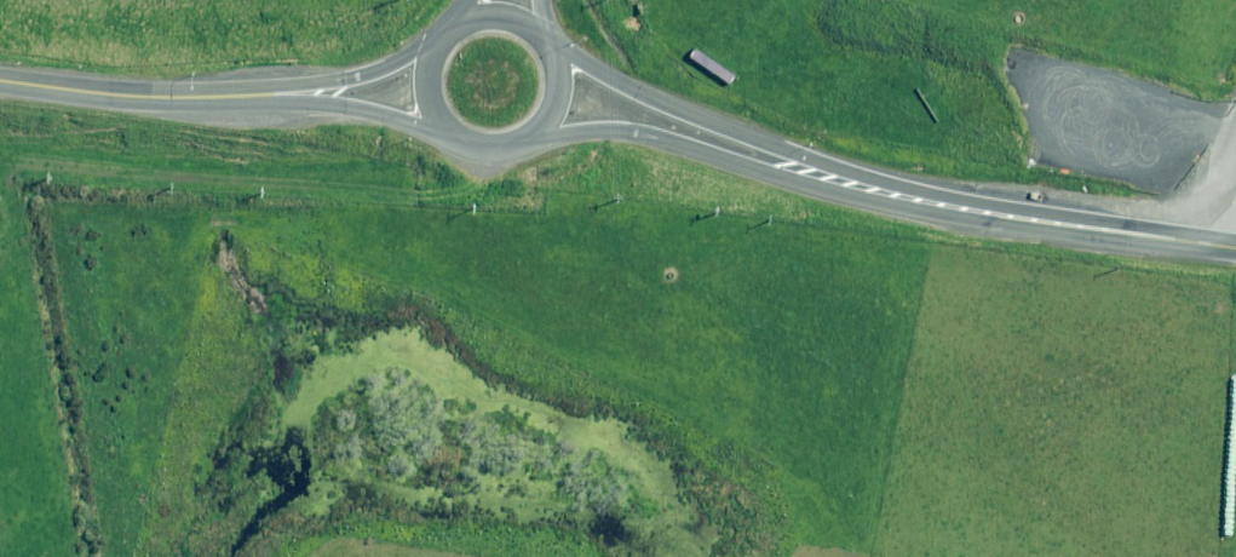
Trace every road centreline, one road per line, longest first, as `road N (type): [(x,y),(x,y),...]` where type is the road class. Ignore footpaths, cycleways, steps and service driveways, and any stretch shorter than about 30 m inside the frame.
road 1 (tertiary): [(819,176),(1235,248)]
road 2 (tertiary): [(819,176),(624,130),(523,137)]
road 3 (tertiary): [(554,56),(819,176)]
road 4 (tertiary): [(0,81),(159,95),(281,94)]
road 5 (tertiary): [(456,137),(348,102),(281,94)]
road 6 (tertiary): [(281,94),(368,74),(428,47)]

